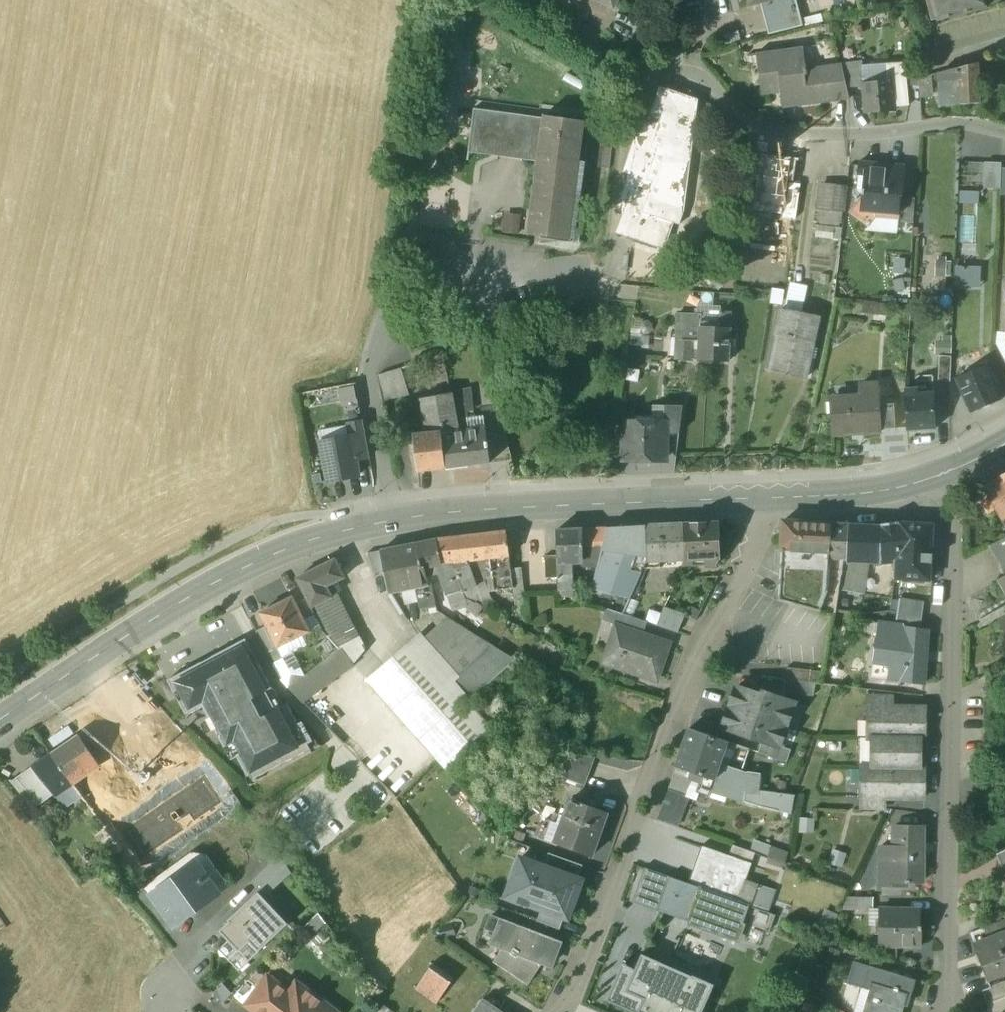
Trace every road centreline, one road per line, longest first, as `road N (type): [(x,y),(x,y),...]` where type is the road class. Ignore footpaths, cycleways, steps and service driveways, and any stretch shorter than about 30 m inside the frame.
road 1 (secondary): [(0,717),(209,587),(318,538),(424,515),(764,498)]
road 2 (residential): [(561,1011),(741,574),(764,498)]
road 3 (residential): [(1004,130),(959,123),(799,134),(764,126),(731,107),(687,61),(617,72),(515,0)]
road 4 (residential): [(950,472),(957,749),(952,1011)]
road 5 (secondary): [(764,498),(896,489),(950,472)]

